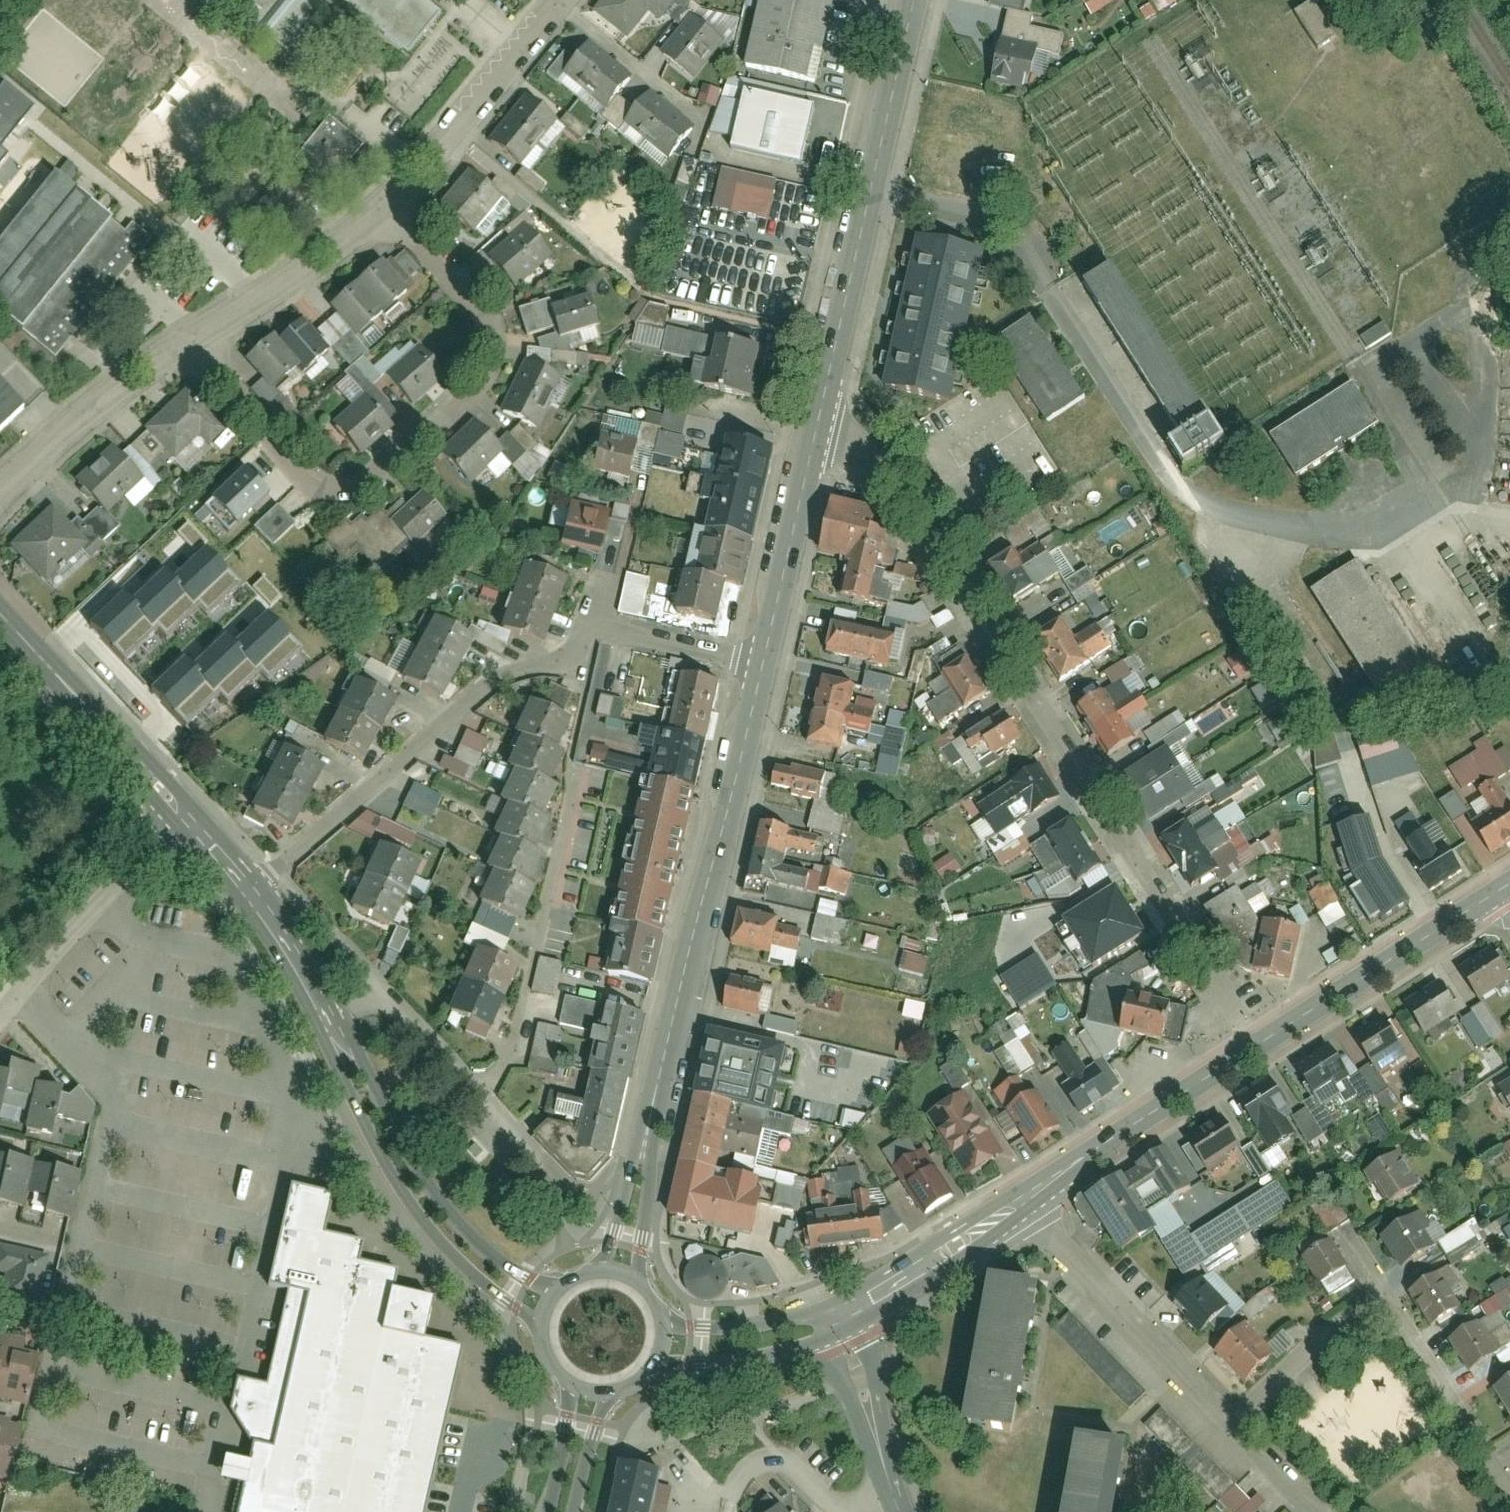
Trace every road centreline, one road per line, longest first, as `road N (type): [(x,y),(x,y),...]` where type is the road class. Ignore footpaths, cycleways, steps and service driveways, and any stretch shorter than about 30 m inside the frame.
road 1 (residential): [(816,426),(893,471),(1255,1045)]
road 2 (tertiary): [(624,1270),(762,667)]
road 3 (residential): [(386,202),(477,301),(493,333),(491,358),(482,377),(367,485),(323,488),(297,474),(193,339)]
road 4 (residential): [(762,667),(620,635),(511,673),(251,897)]
road 5 (tertiary): [(816,426),(913,0)]
road 6 (residential): [(1227,1425),(1385,1296),(1509,1471)]
road 7 (tertiary): [(553,1291),(522,1295),(448,1230),(327,1016)]
road 8 (residential): [(481,1094),(520,1021),(581,763)]
road 9 (residential): [(1015,1203),(1227,1425)]
road 10 (tertiary): [(1255,1045),(1505,890)]
road 11 (tertiary): [(1015,1203),(1255,1045)]
road 12 (tertiary): [(188,823),(0,616)]
road 13 (residential): [(188,823),(0,1011)]
road 14 (residential): [(556,0),(386,202)]
road 15 (residential): [(193,339),(151,361),(0,494)]
road 16 (tertiary): [(762,667),(816,426)]
road 17 (residential): [(386,202),(278,291),(193,339)]
road 18 (residential): [(857,1314),(869,1429),(902,1511)]
road 19 (tertiary): [(662,1342),(736,1342),(857,1314)]
road 20 (residential): [(327,1016),(380,1004),(401,1008),(481,1094)]
road 21 (tertiary): [(857,1314),(1015,1203)]
road 22 (tertiary): [(327,1016),(251,897)]
road 23 (tertiary): [(553,1291),(543,1314),(544,1347),(562,1374),(594,1389)]
road 24 (tertiary): [(564,1511),(594,1389)]
road 25 (residential): [(1227,1425),(1315,1511)]

